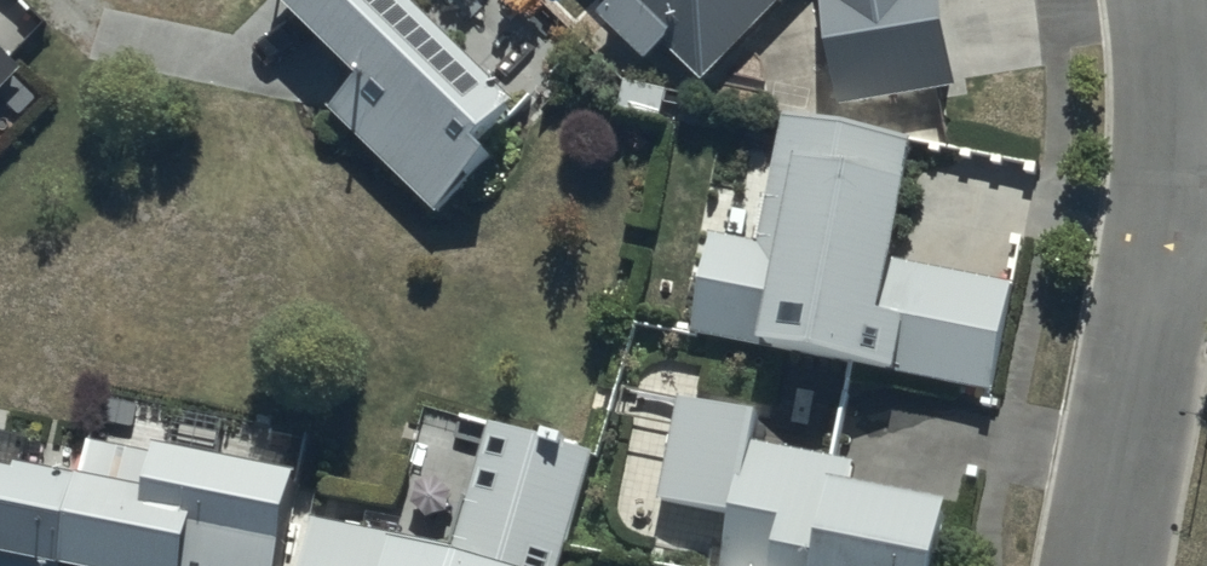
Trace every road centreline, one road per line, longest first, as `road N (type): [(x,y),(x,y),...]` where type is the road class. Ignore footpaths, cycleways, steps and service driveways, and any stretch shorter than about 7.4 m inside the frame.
road 1 (residential): [(1103,565),(1179,181)]
road 2 (residential): [(1179,181),(1172,0)]

